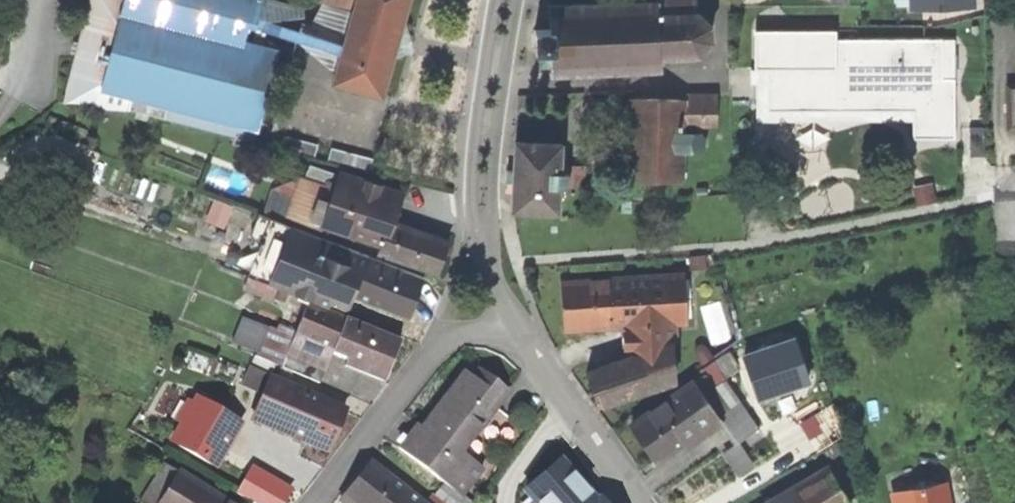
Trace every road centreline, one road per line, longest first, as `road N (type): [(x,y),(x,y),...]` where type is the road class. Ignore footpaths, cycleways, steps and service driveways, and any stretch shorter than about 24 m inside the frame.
road 1 (residential): [(508,0),(483,206),(489,266),(512,325)]
road 2 (residential): [(512,325),(431,355),(317,502)]
road 3 (residential): [(512,325),(636,502)]

